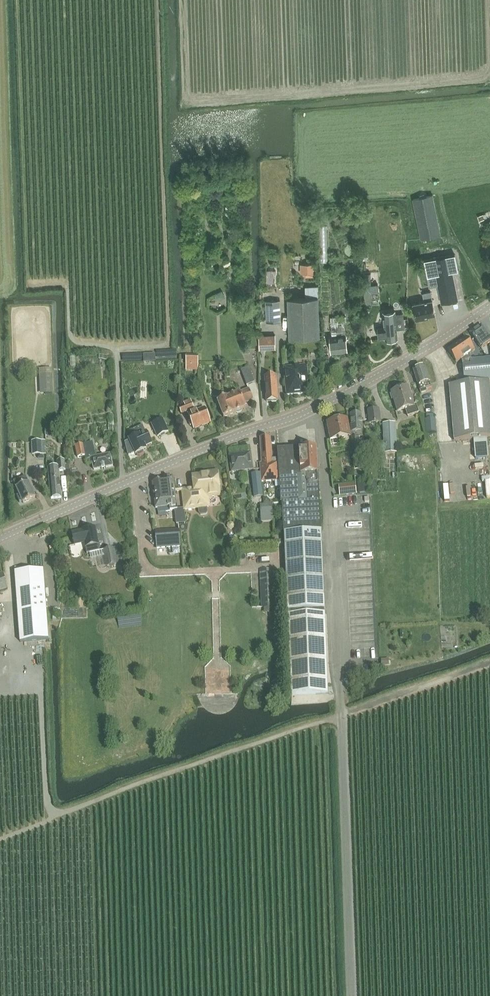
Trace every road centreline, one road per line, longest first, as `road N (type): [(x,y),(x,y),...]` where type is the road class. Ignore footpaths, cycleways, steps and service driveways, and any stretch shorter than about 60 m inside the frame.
road 1 (tertiary): [(0,536),(295,417),(489,309)]
road 2 (track): [(340,694),(352,995)]
road 3 (track): [(117,349),(125,482)]

